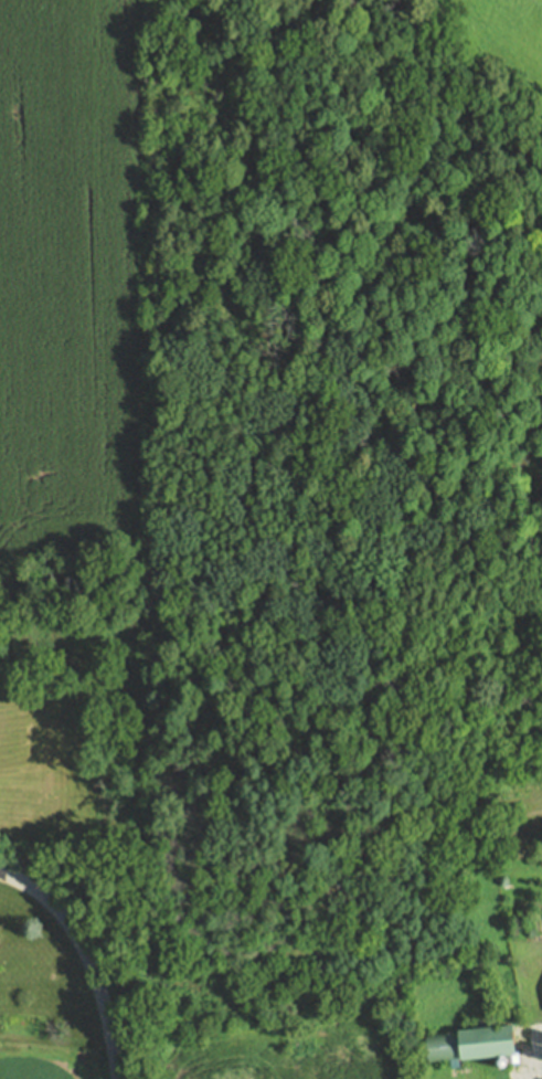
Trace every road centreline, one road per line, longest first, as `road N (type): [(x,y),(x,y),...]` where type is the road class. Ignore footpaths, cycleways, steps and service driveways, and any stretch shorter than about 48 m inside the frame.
road 1 (residential): [(115,1078),(99,995),(67,923),(0,872)]

